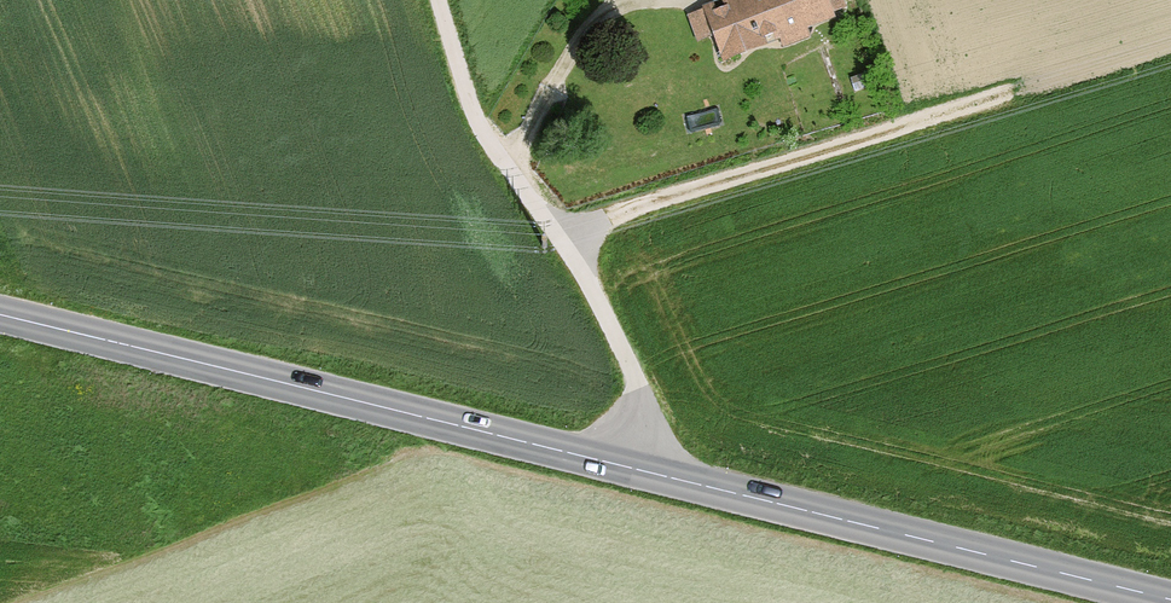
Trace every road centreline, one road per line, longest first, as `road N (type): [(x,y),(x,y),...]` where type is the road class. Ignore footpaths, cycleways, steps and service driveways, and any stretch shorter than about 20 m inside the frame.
road 1 (secondary): [(0,315),(1170,599)]
road 2 (track): [(555,235),(1008,94)]
road 3 (track): [(439,0),(473,112),(512,174)]

